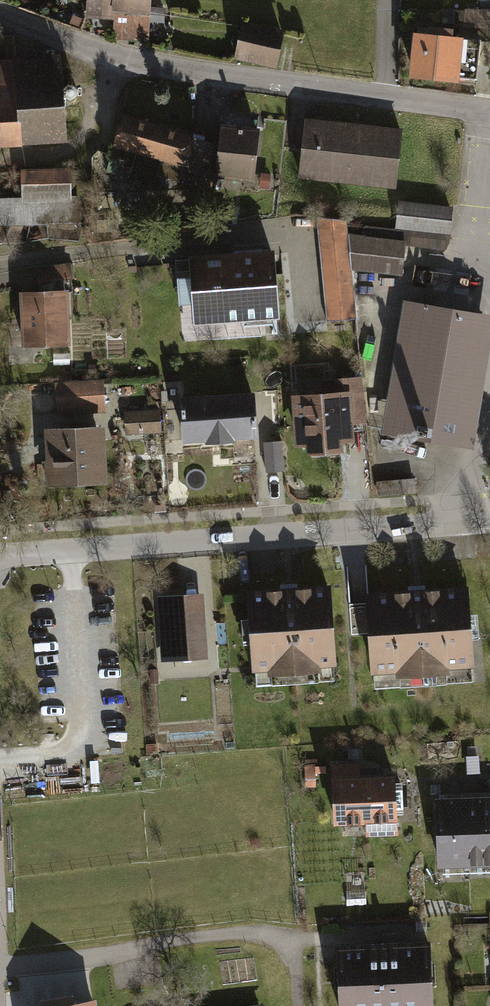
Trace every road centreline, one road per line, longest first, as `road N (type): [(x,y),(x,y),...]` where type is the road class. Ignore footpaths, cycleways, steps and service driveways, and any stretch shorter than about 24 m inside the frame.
road 1 (unclassified): [(0,19),(175,70),(489,113)]
road 2 (residential): [(0,559),(489,519)]

